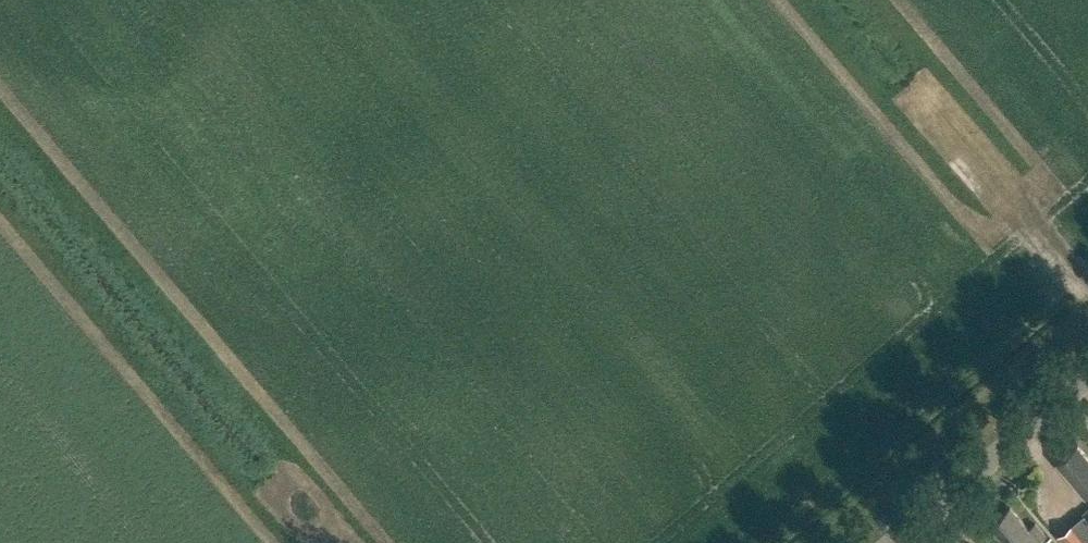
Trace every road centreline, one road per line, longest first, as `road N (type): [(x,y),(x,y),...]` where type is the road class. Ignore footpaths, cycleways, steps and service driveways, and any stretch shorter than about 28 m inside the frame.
road 1 (unclassified): [(892,542),(1087,378)]

